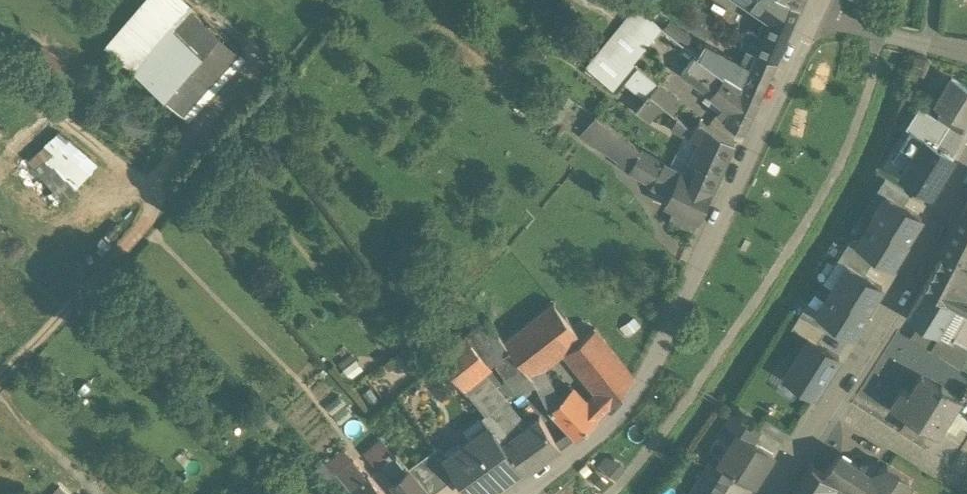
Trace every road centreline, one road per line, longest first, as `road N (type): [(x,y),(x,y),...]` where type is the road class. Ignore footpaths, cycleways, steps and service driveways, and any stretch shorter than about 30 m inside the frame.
road 1 (residential): [(525,493),(586,449),(647,379),(813,17)]
road 2 (track): [(0,386),(163,205),(0,74)]
road 3 (residential): [(766,493),(828,409),(966,166)]
road 4 (residential): [(813,17),(966,58)]

